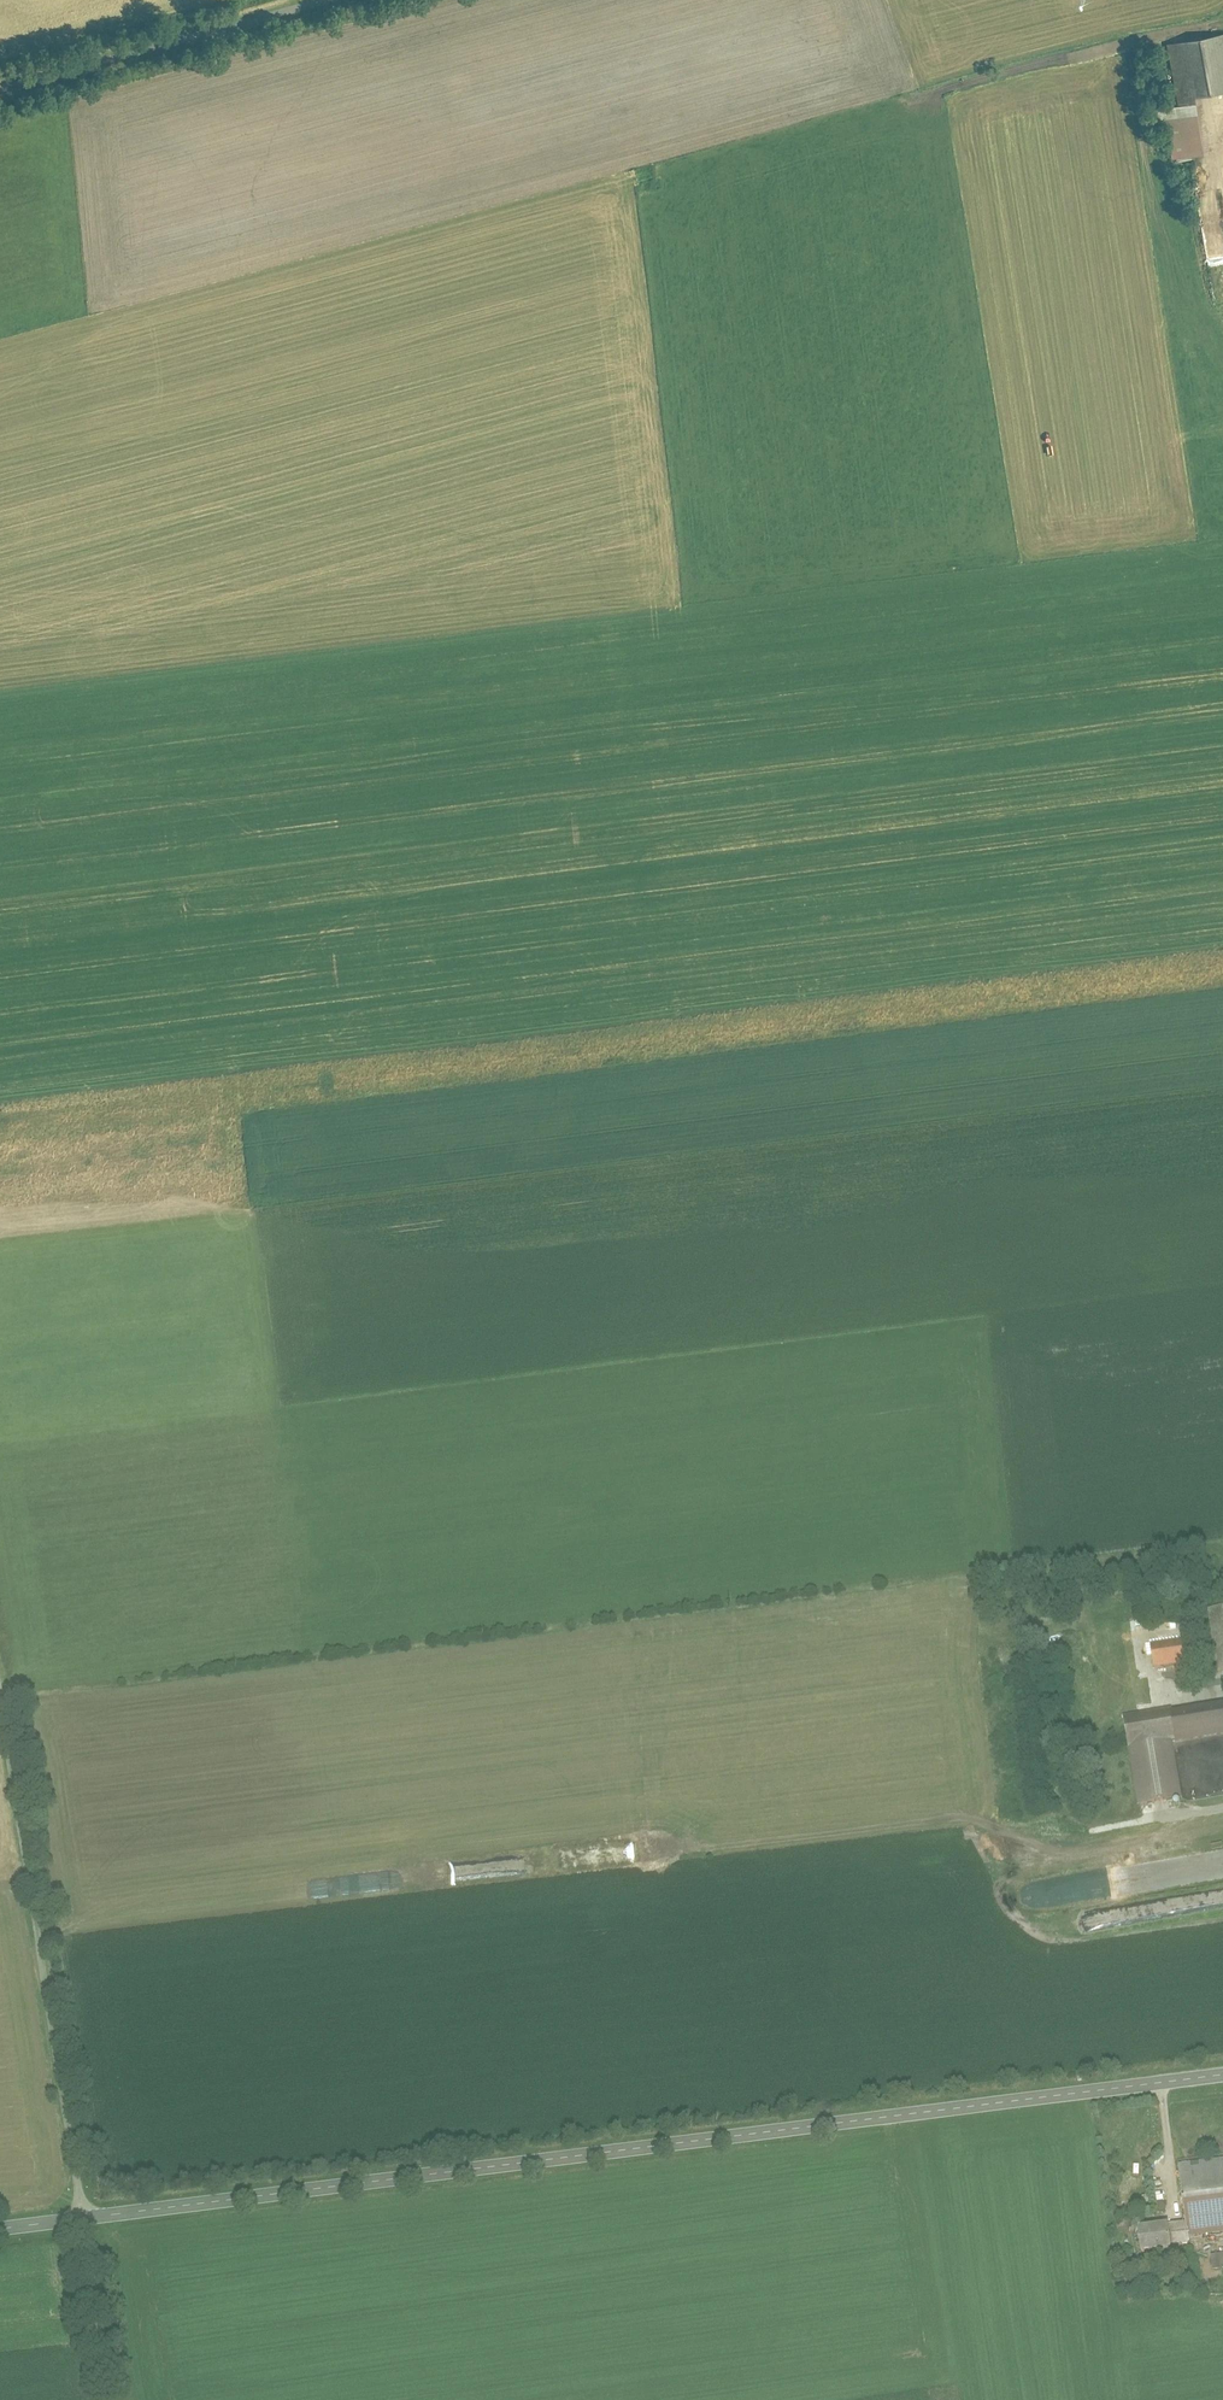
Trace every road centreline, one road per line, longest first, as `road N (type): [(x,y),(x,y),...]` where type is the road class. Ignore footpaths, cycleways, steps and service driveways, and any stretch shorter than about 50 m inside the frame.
road 1 (tertiary): [(81,2221),(1222,2077)]
road 2 (residential): [(0,1713),(81,2221)]
road 3 (track): [(1222,26),(859,114)]
road 4 (residential): [(0,87),(318,0)]
road 5 (track): [(111,2399),(81,2221)]

